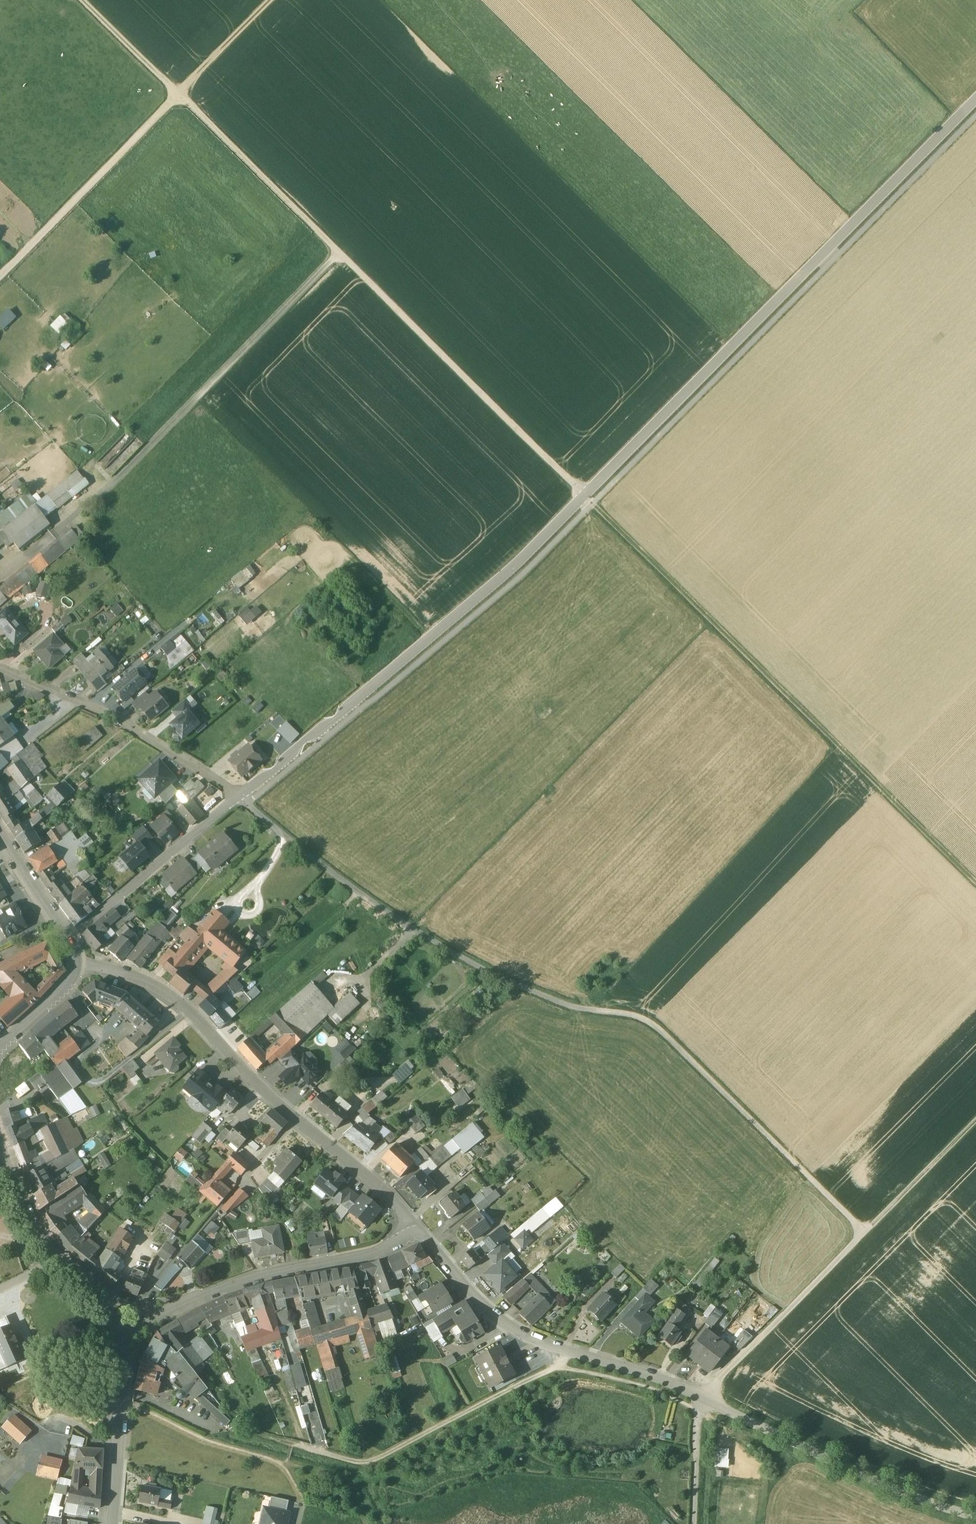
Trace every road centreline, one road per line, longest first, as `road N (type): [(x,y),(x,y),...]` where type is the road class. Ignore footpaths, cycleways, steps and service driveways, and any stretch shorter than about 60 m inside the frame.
road 1 (track): [(184,100),(975,883)]
road 2 (unclassified): [(303,740),(559,519),(975,97)]
road 3 (track): [(247,802),(437,948),(540,999),(659,1031),(864,1232)]
road 4 (residential): [(76,966),(138,978),(193,1013),(272,1099),(374,1182),(417,1229)]
road 5 (track): [(344,257),(85,520)]
road 6 (residential): [(704,1401),(518,1333),(464,1287),(417,1229)]
road 7 (residential): [(417,1229),(375,1252),(198,1297),(153,1317),(126,1343)]
road 8 (unclassified): [(975,1517),(895,1490),(704,1401)]
road 9 (track): [(292,1444),(374,1461),(560,1367)]
road 10 (residential): [(0,669),(109,713),(240,796)]
road 11 (track): [(0,286),(184,100)]
road 12 (track): [(864,1232),(736,1361),(699,1415)]
road 13 (residential): [(68,939),(240,796)]
road 14 (tertiary): [(111,1523),(126,1343)]
road 15 (track): [(975,1119),(864,1232)]
road 16 (track): [(184,100),(82,0)]
road 17 (track): [(184,100),(279,0)]
road 18 (tertiary): [(68,939),(0,830)]
road 19 (tertiary): [(60,1254),(37,1231),(0,1148)]

